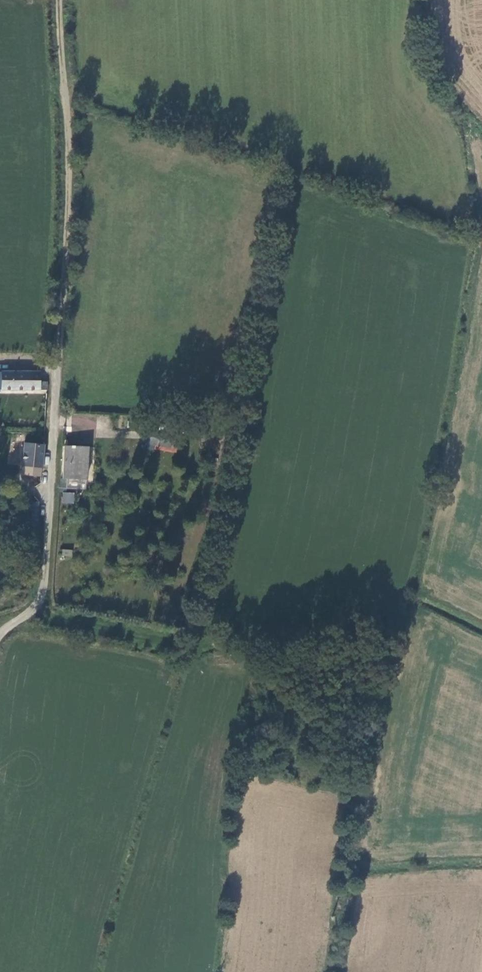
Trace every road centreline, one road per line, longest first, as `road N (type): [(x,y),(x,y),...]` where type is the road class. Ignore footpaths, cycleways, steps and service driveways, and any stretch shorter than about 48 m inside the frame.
road 1 (track): [(58,369),(69,135),(59,0)]
road 2 (unclassified): [(0,632),(36,612),(45,586),(58,369)]
road 3 (track): [(36,612),(198,650)]

